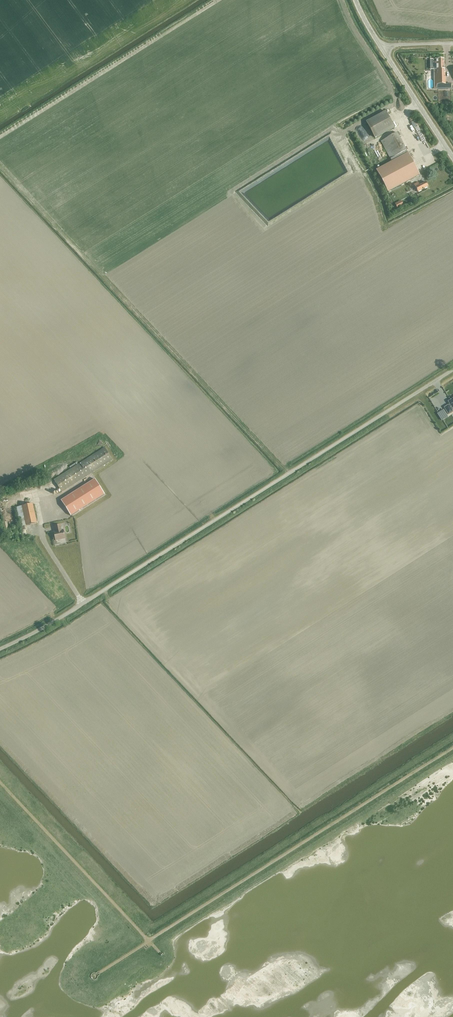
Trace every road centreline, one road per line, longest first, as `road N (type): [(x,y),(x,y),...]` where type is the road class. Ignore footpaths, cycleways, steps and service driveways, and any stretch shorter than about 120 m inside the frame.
road 1 (unclassified): [(0,647),(82,604),(452,370)]
road 2 (unclassified): [(452,159),(355,0)]

